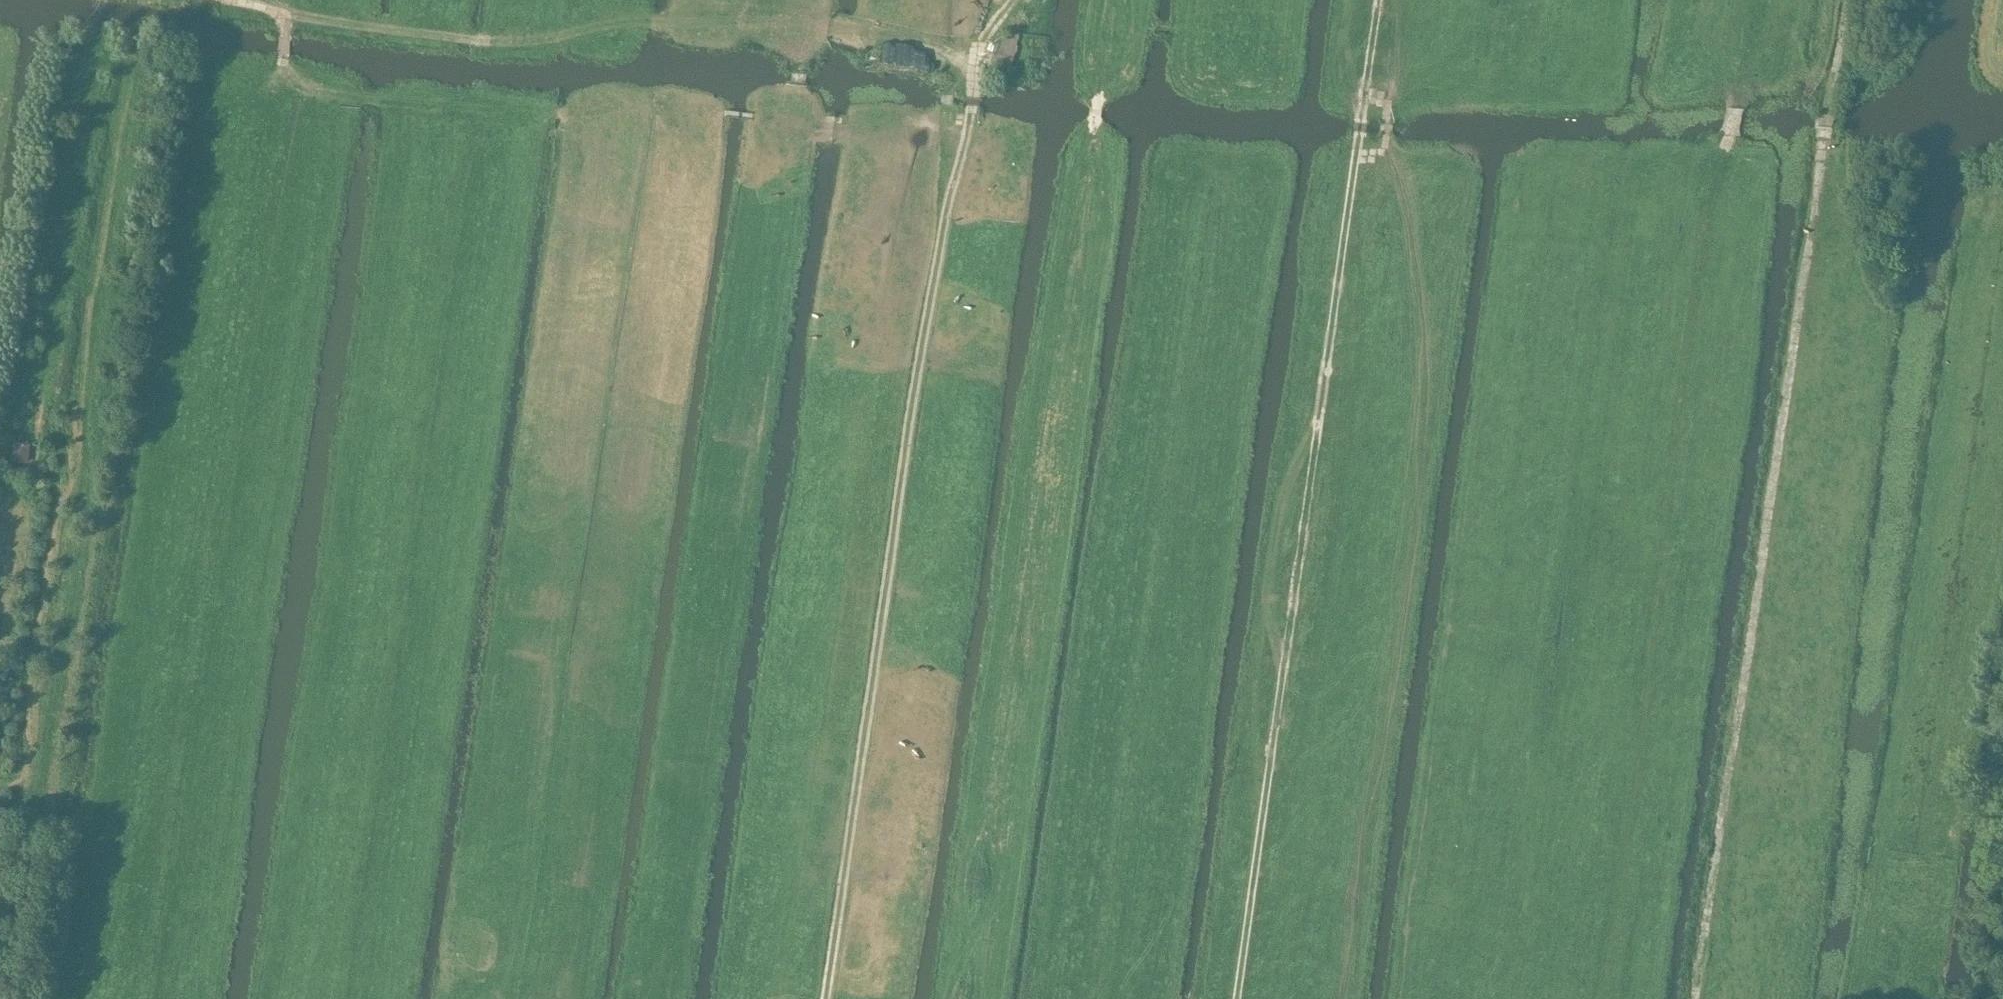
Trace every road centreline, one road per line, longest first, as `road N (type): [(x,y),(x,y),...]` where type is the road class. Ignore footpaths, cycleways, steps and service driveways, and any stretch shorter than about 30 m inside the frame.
road 1 (track): [(831,998),(892,449),(964,113),(952,59),(895,34),(783,18),(624,19),(503,35),(396,30),(286,7)]
road 2 (track): [(1695,998),(1845,0)]
road 3 (track): [(1236,998),(1380,0)]

